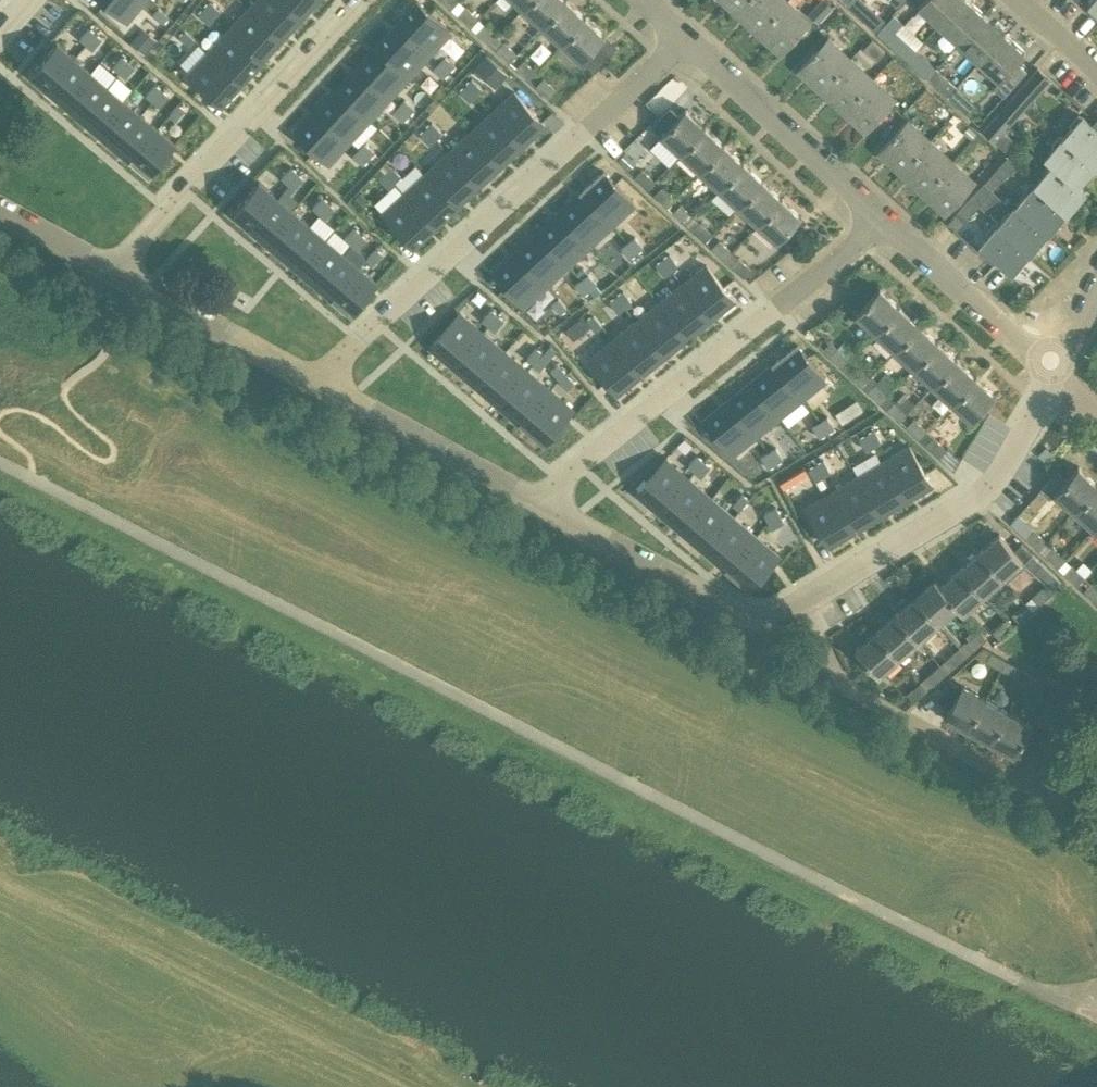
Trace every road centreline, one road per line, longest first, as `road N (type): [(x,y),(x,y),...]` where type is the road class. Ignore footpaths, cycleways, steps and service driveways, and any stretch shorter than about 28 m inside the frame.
road 1 (unclassified): [(1096,1010),(1017,980),(0,462)]
road 2 (residential): [(318,381),(684,37)]
road 3 (residential): [(543,499),(884,220)]
road 4 (residential): [(116,270),(361,0)]
road 5 (residential): [(800,605),(984,494),(1051,377)]
road 6 (residential): [(1069,812),(851,691),(800,605)]
road 7 (residential): [(800,605),(744,617),(543,499)]
road 8 (residential): [(684,37),(884,220)]
road 9 (residential): [(543,499),(318,381)]
road 10 (residential): [(318,381),(116,270)]
road 11 (residential): [(884,220),(1051,377)]
road 12 (residential): [(116,270),(0,206)]

